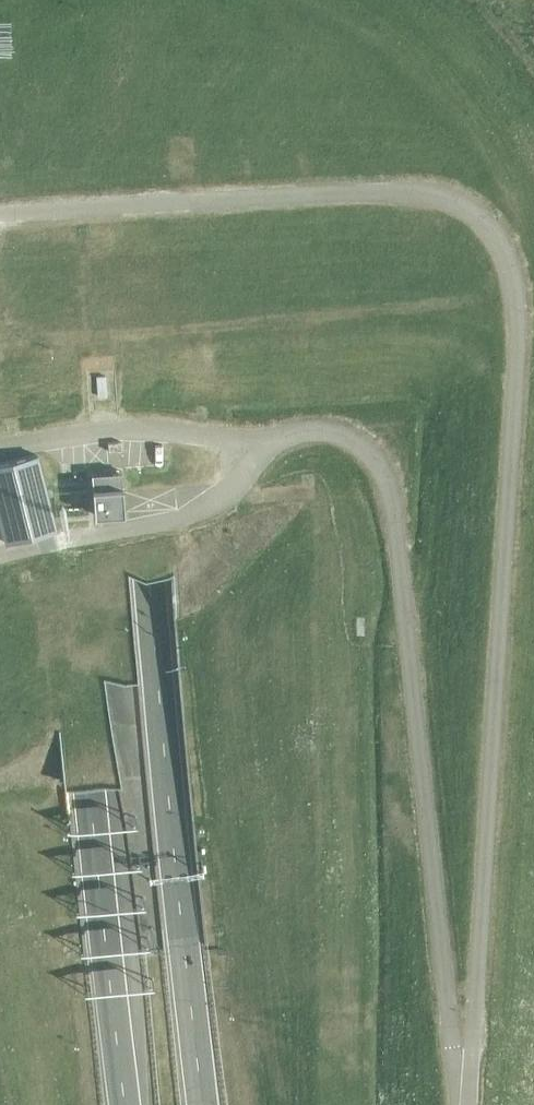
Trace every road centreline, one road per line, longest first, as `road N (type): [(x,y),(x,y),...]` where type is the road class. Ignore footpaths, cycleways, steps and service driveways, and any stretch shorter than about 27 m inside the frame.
road 1 (trunk): [(202,1104),(115,186),(107,0)]
road 2 (trunk): [(52,0),(88,783),(125,1104)]

